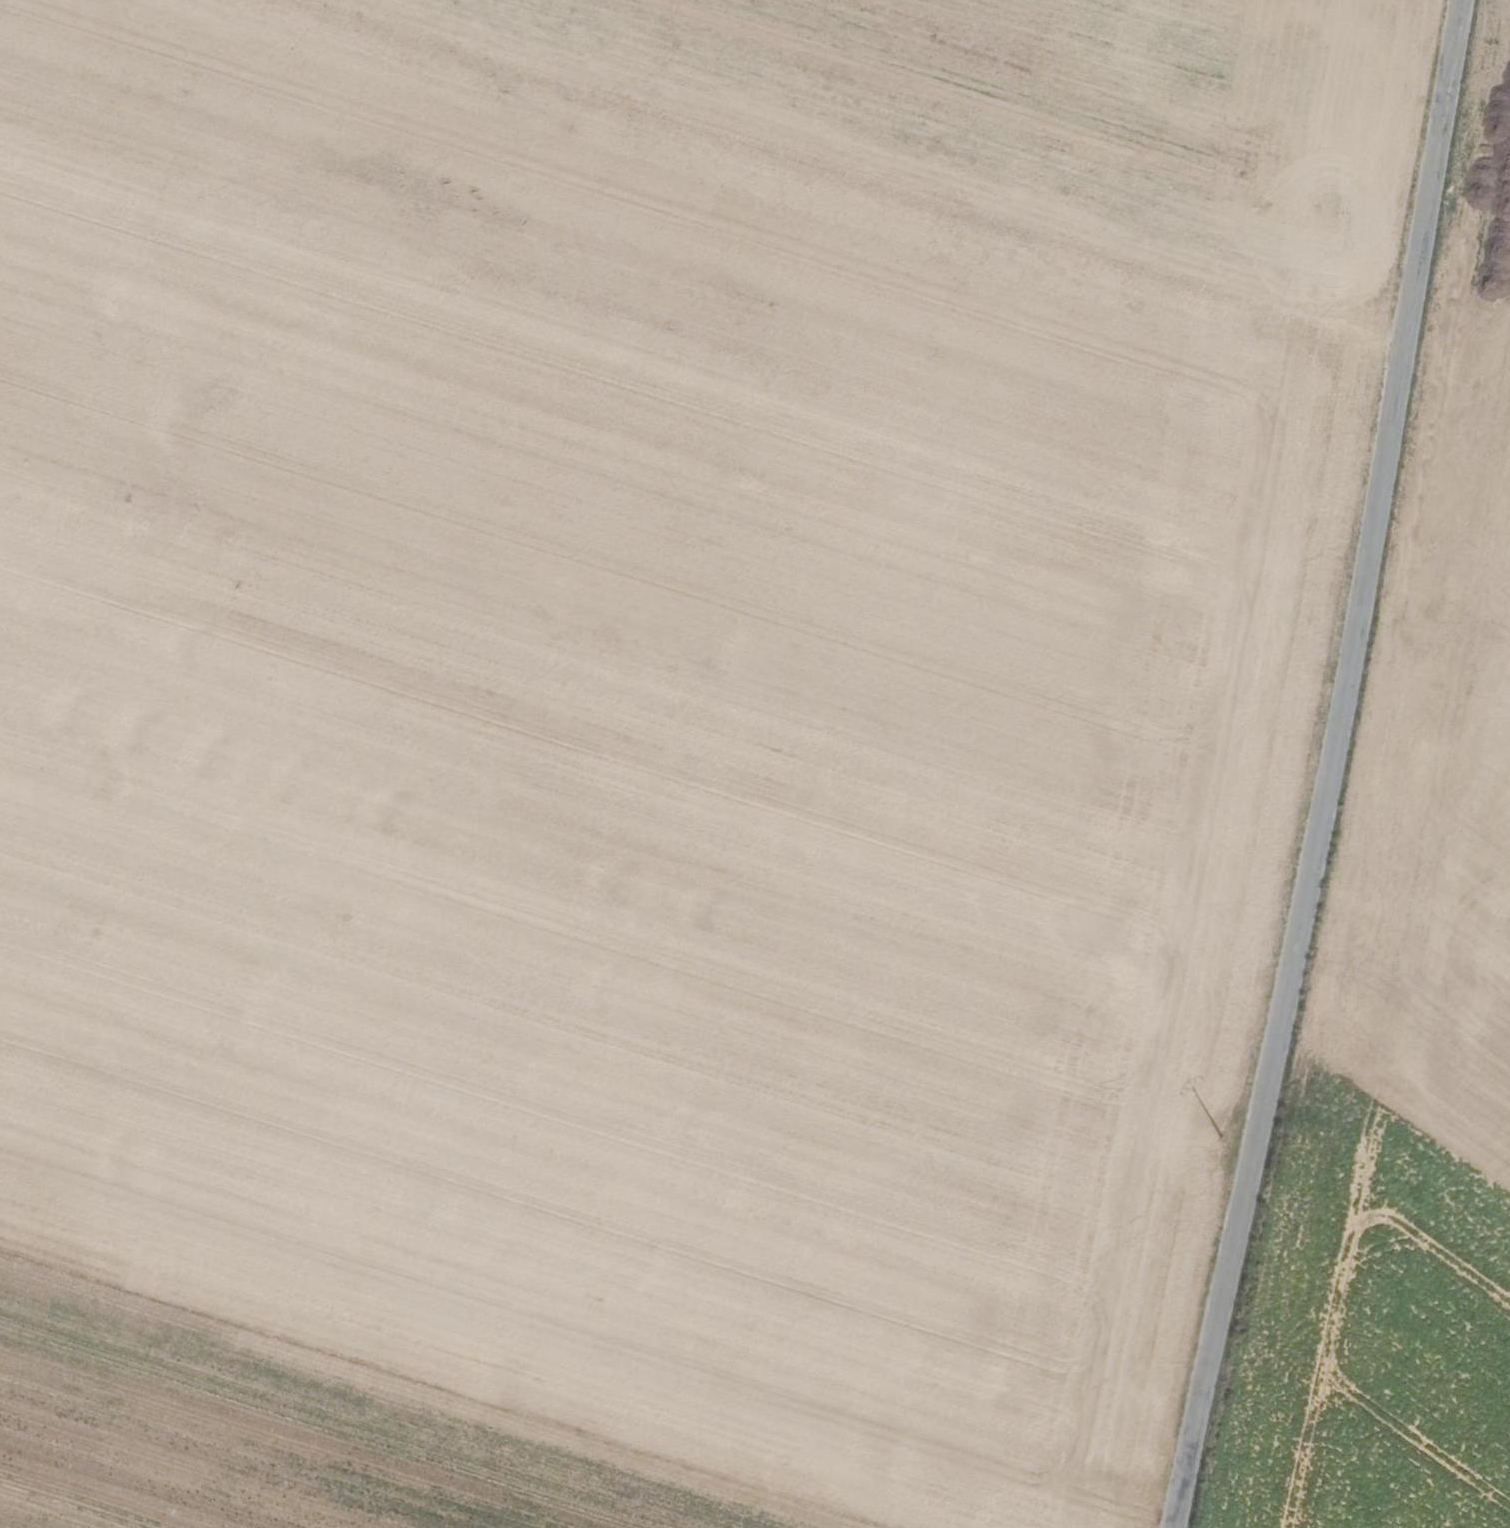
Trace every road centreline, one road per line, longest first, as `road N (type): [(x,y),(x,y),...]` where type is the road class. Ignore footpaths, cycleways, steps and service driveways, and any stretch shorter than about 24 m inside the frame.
road 1 (unclassified): [(1174,1527),(1339,739),(1463,0)]

